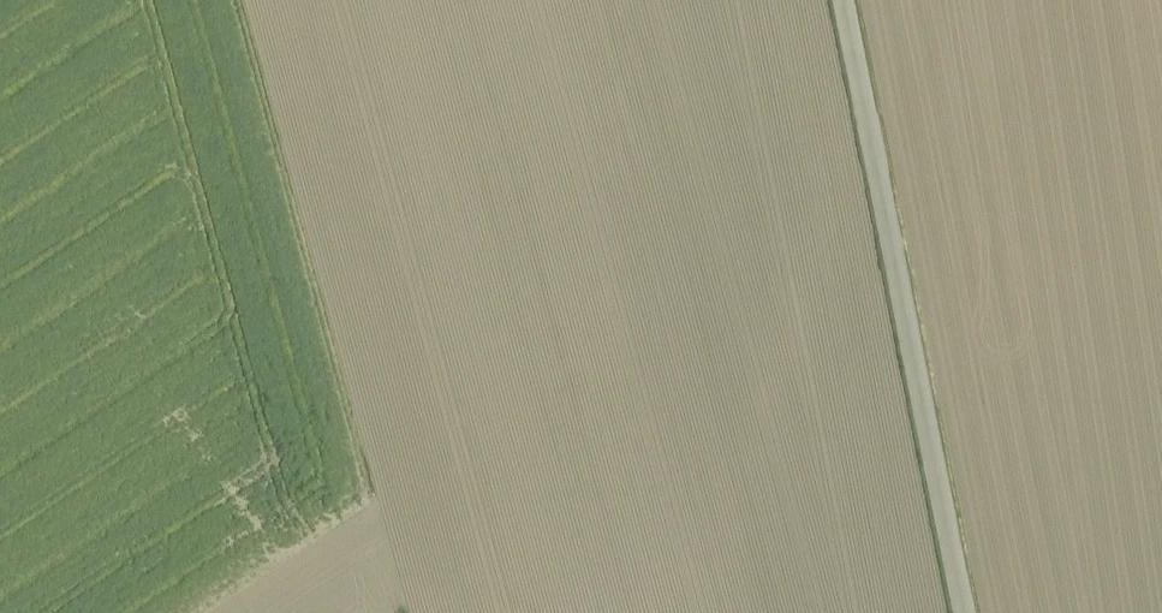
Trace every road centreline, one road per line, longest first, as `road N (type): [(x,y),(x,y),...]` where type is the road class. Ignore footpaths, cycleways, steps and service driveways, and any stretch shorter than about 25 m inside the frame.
road 1 (unclassified): [(850,0),(967,612)]

